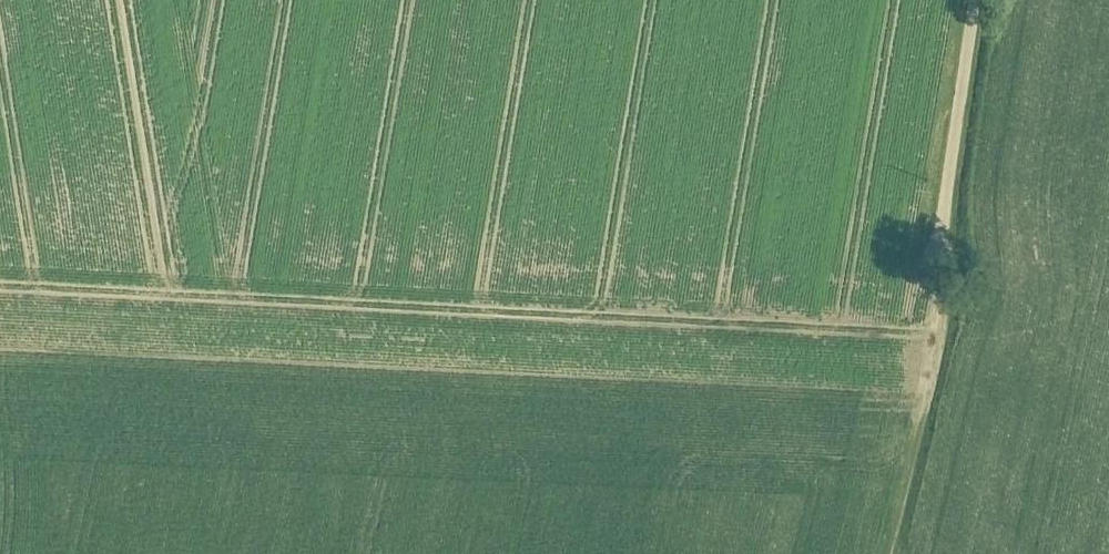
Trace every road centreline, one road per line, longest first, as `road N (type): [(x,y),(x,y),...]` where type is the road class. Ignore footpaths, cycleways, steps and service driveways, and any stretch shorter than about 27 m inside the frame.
road 1 (track): [(868,553),(901,460),(942,250)]
road 2 (unclassified): [(942,250),(982,0)]

